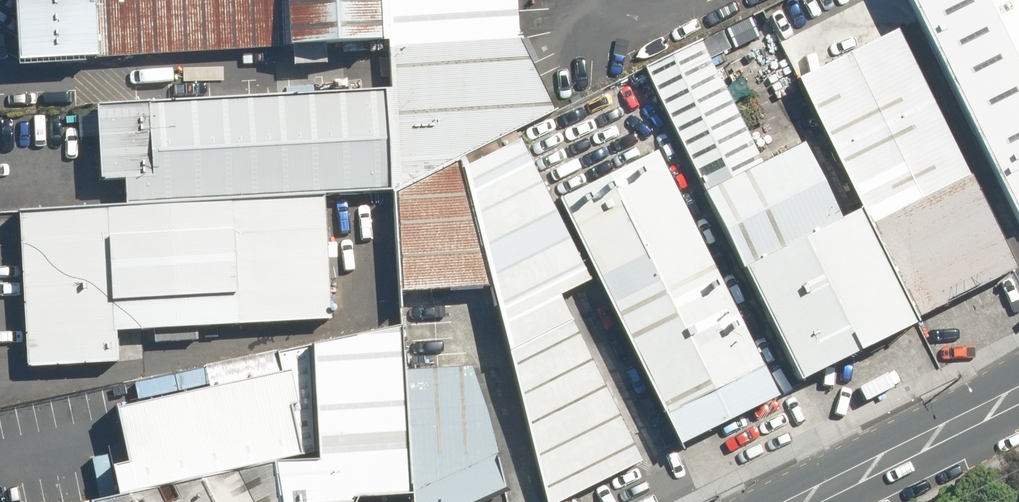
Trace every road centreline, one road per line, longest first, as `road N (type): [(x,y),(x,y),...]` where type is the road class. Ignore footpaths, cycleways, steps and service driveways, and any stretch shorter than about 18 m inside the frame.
road 1 (secondary): [(1018,397),(805,501)]

